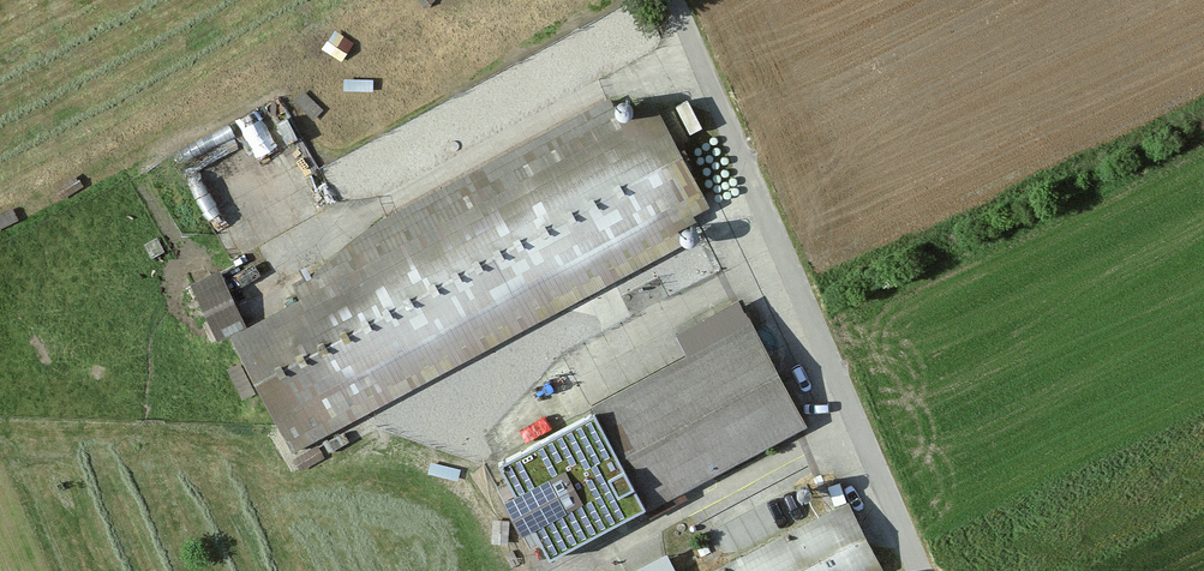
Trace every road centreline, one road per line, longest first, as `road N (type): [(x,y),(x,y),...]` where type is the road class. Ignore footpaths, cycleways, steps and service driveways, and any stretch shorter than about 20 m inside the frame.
road 1 (residential): [(918,570),(670,0)]

